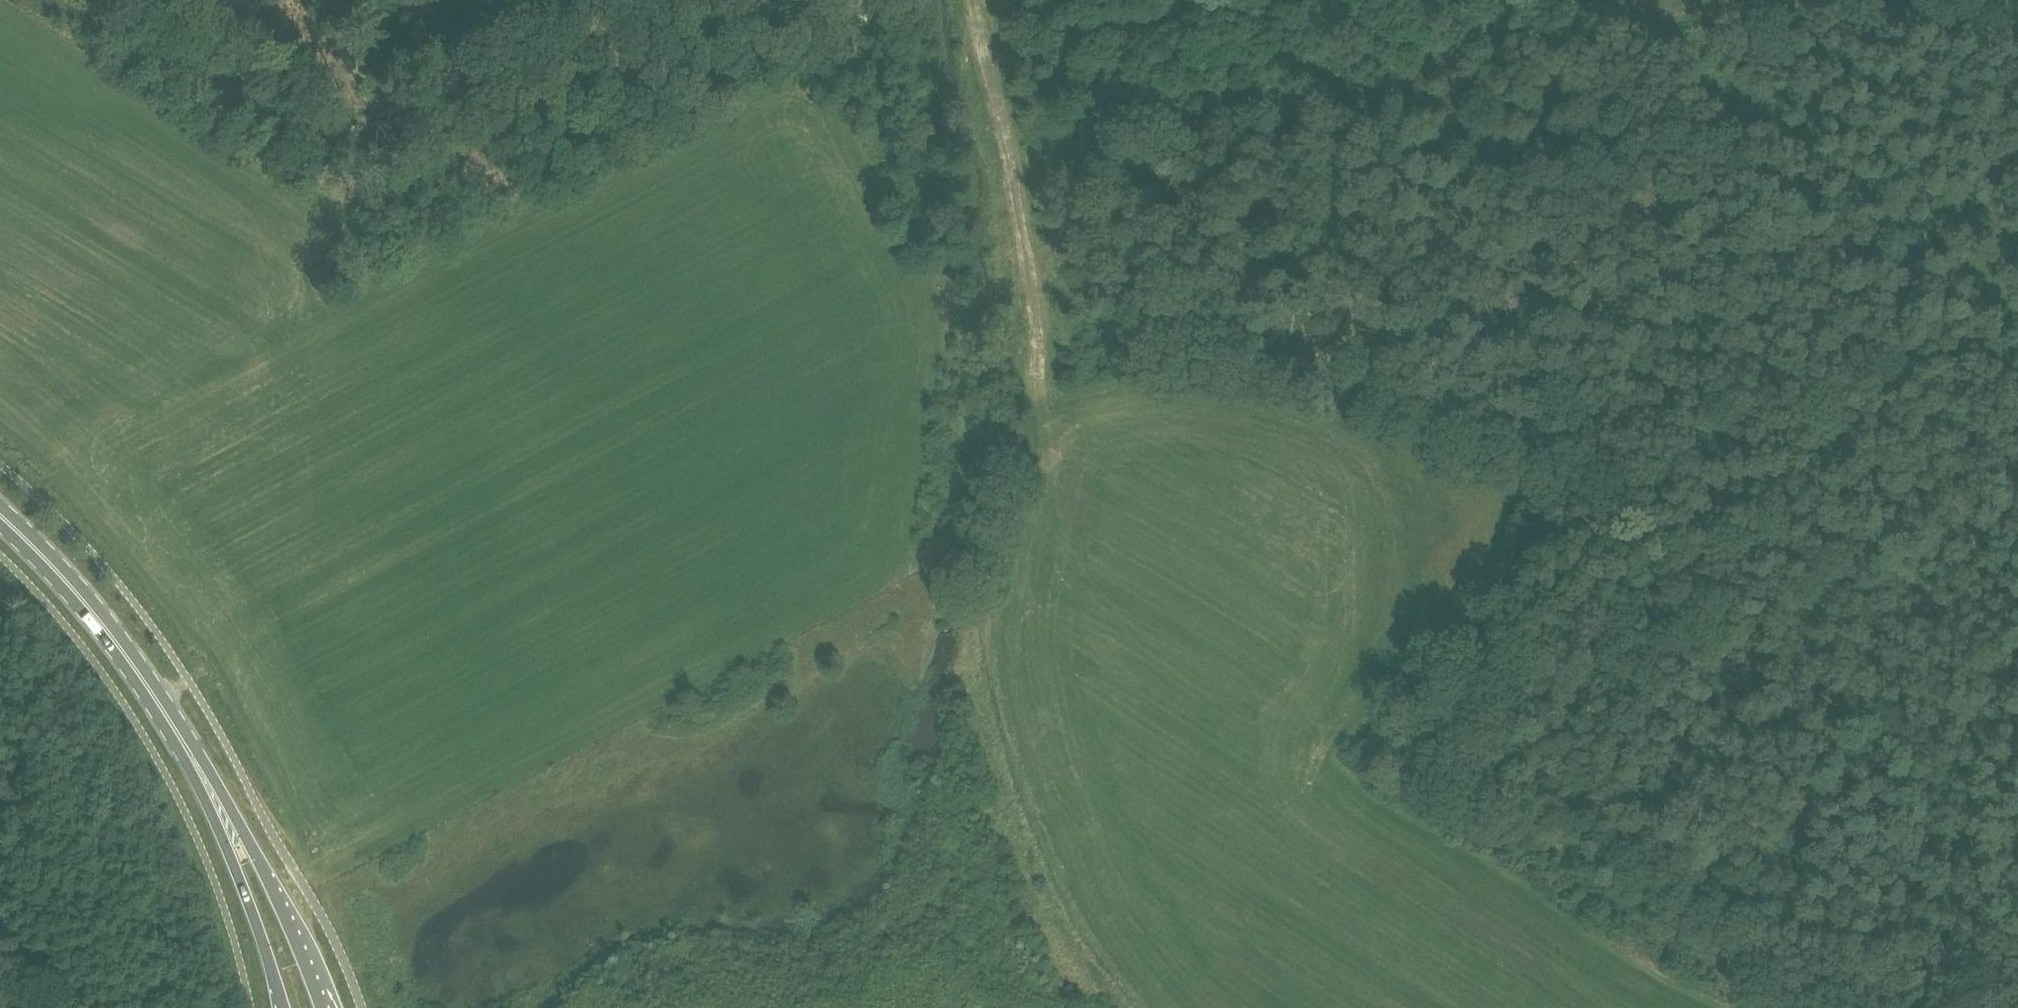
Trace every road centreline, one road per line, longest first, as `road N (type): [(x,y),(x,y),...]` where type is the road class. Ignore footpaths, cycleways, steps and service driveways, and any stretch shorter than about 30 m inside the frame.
road 1 (track): [(100,0),(298,107),(339,114),(416,100),(645,0)]
road 2 (secondary): [(218,805),(164,710),(96,618),(0,517)]
road 3 (secondary): [(328,1007),(255,855),(218,805)]
road 4 (secondary): [(218,805),(284,1007)]
road 5 (track): [(0,887),(93,1007)]

